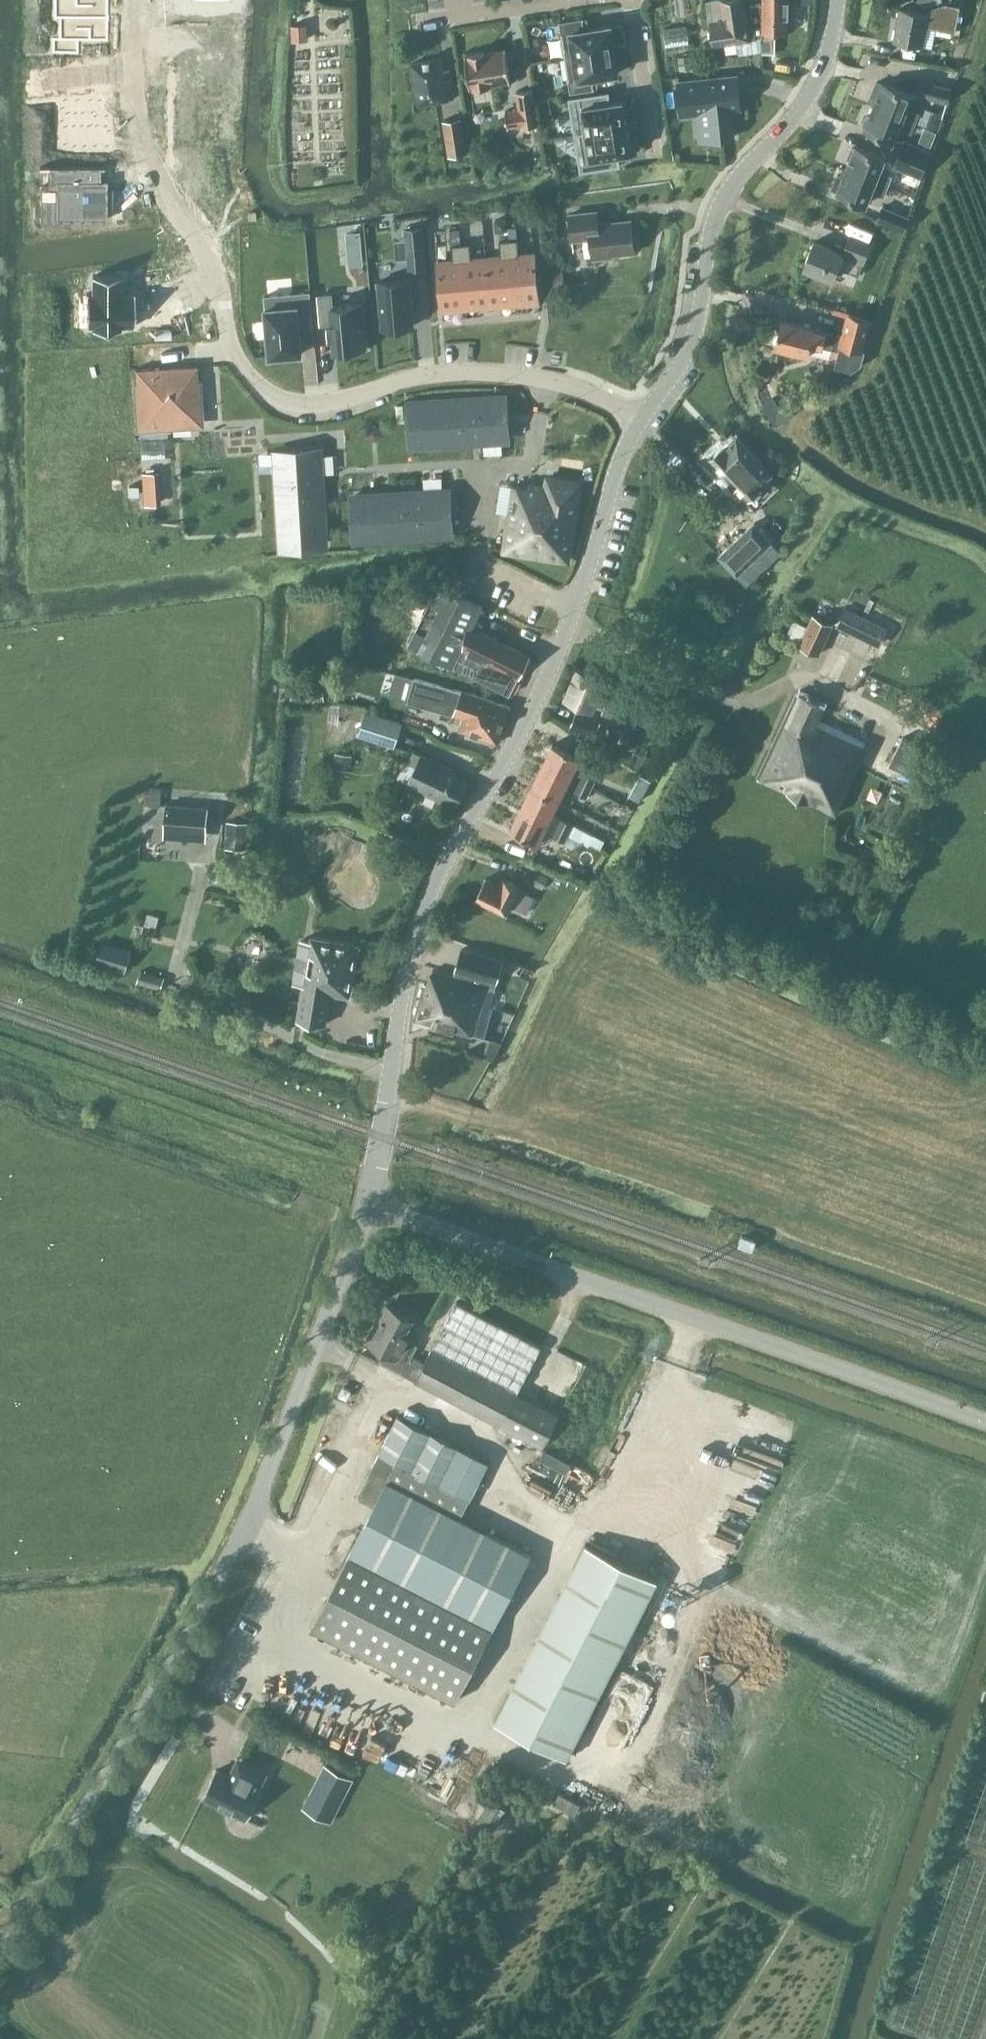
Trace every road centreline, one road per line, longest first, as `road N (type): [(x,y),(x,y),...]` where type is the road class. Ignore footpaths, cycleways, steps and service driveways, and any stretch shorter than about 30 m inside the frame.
road 1 (unclassified): [(0,1941),(159,1699),(249,1535),(369,1197)]
road 2 (tertiary): [(369,1197),(399,1008),(426,909),(569,626),(642,419)]
road 3 (tertiary): [(985,1425),(369,1197)]
road 4 (residential): [(642,419),(568,386),(487,373),(426,376),(320,404),(290,402),(246,374),(226,320)]
road 5 (tertiary): [(642,419),(695,336),(721,207),(813,91),(837,0)]
road 6 (residential): [(148,0),(154,163),(226,320)]
road 7 (residential): [(570,0),(416,25)]
road 8 (residential): [(634,0),(654,151)]
road 9 (track): [(111,2038),(69,1994),(0,1951)]

